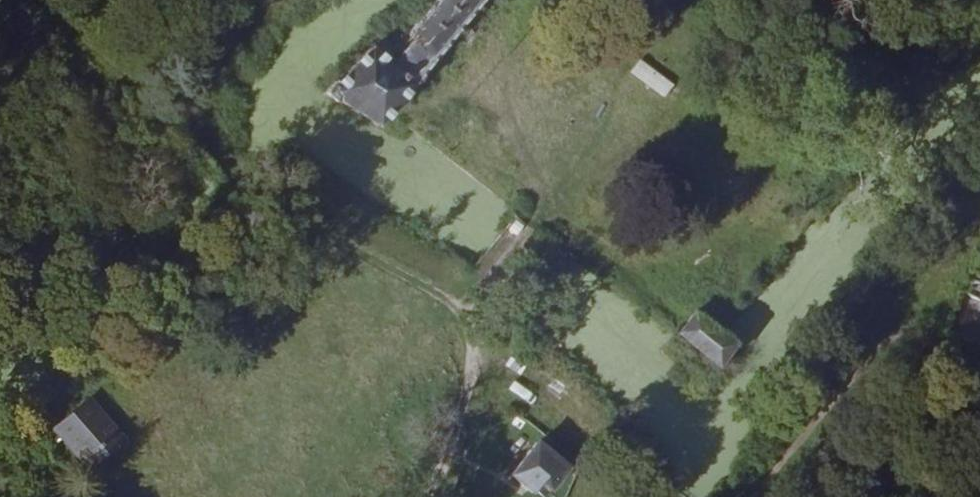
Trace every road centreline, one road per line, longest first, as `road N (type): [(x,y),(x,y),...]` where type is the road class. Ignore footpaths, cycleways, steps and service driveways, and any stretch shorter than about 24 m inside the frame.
road 1 (track): [(476,360),(445,294),(252,188),(208,145),(172,39)]
road 2 (track): [(221,0),(172,39),(132,52),(63,36),(31,0)]

